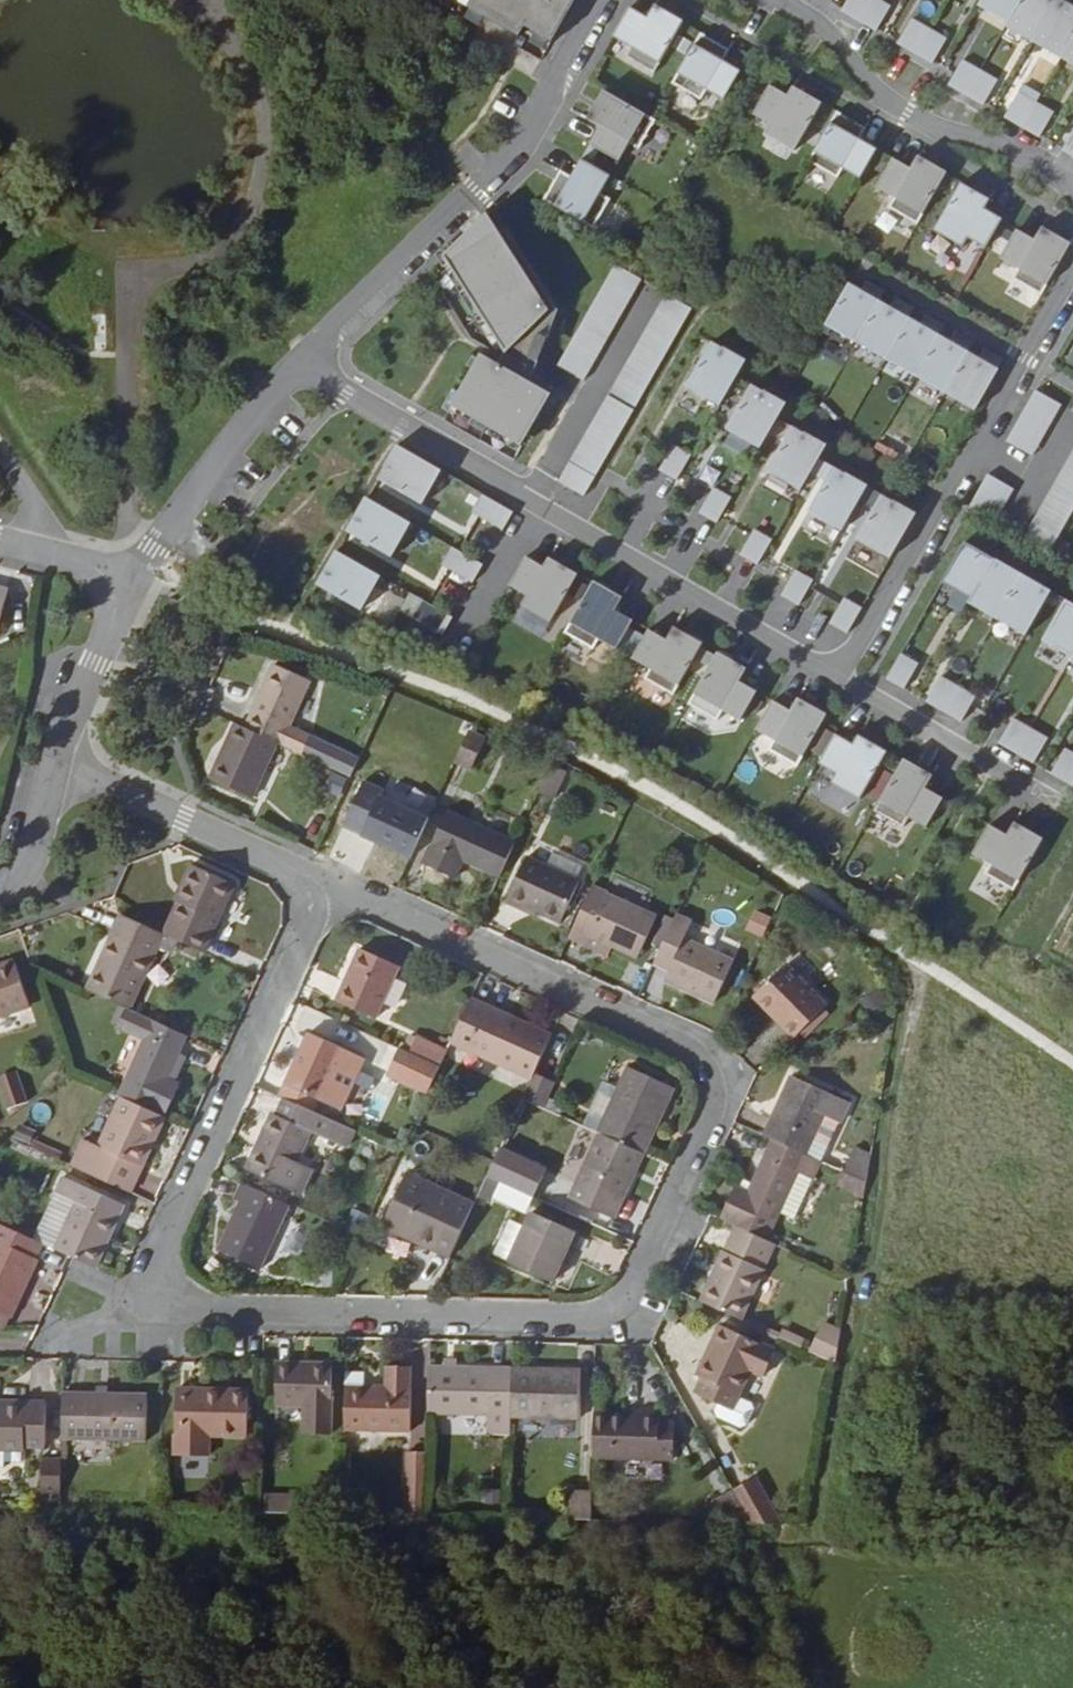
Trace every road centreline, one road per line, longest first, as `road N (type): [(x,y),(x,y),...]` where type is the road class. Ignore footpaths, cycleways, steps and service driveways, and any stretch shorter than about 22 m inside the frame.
road 1 (residential): [(331,892),(153,1281),(213,1318),(595,1327),(632,1300),(717,1111),(716,1079)]
road 2 (residential): [(1072,275),(836,679),(300,365)]
road 3 (residential): [(300,365),(505,163),(602,0)]
road 4 (residential): [(716,1079),(695,1057),(331,892)]
road 5 (residential): [(785,3),(826,31),(908,112),(999,143),(1072,188)]
road 6 (residential): [(331,892),(184,818),(55,766)]
road 7 (residential): [(130,580),(300,365)]
road 8 (unclassified): [(130,580),(55,766)]
road 9 (unclassified): [(55,766),(31,867),(0,896)]
road 10 (unclassified): [(0,542),(130,580)]

